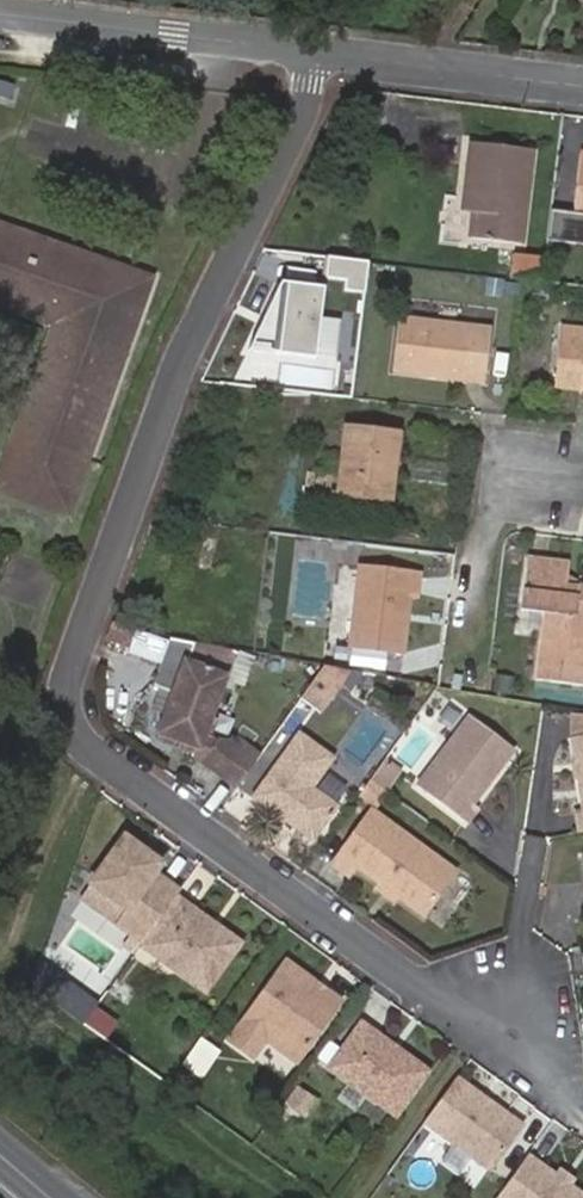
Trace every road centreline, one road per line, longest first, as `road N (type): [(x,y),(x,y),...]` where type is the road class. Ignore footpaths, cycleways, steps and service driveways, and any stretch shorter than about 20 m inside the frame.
road 1 (residential): [(313,50),(305,103),(189,347),(68,685),(67,715),(107,765),(416,983),(513,1004)]
road 2 (residential): [(0,12),(313,50)]
road 3 (residential): [(313,50),(582,83)]

